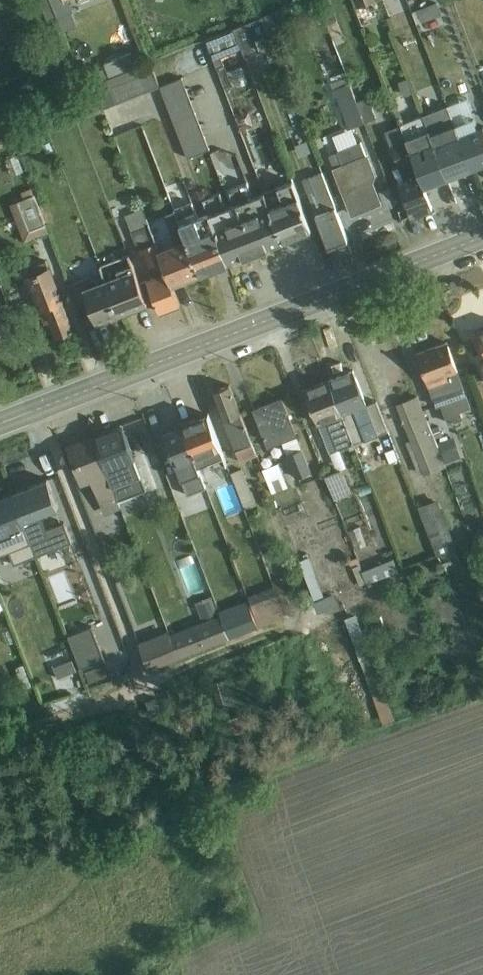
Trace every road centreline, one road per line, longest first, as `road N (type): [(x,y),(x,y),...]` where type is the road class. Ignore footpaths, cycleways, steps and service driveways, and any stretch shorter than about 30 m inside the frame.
road 1 (secondary): [(482,238),(0,425)]

